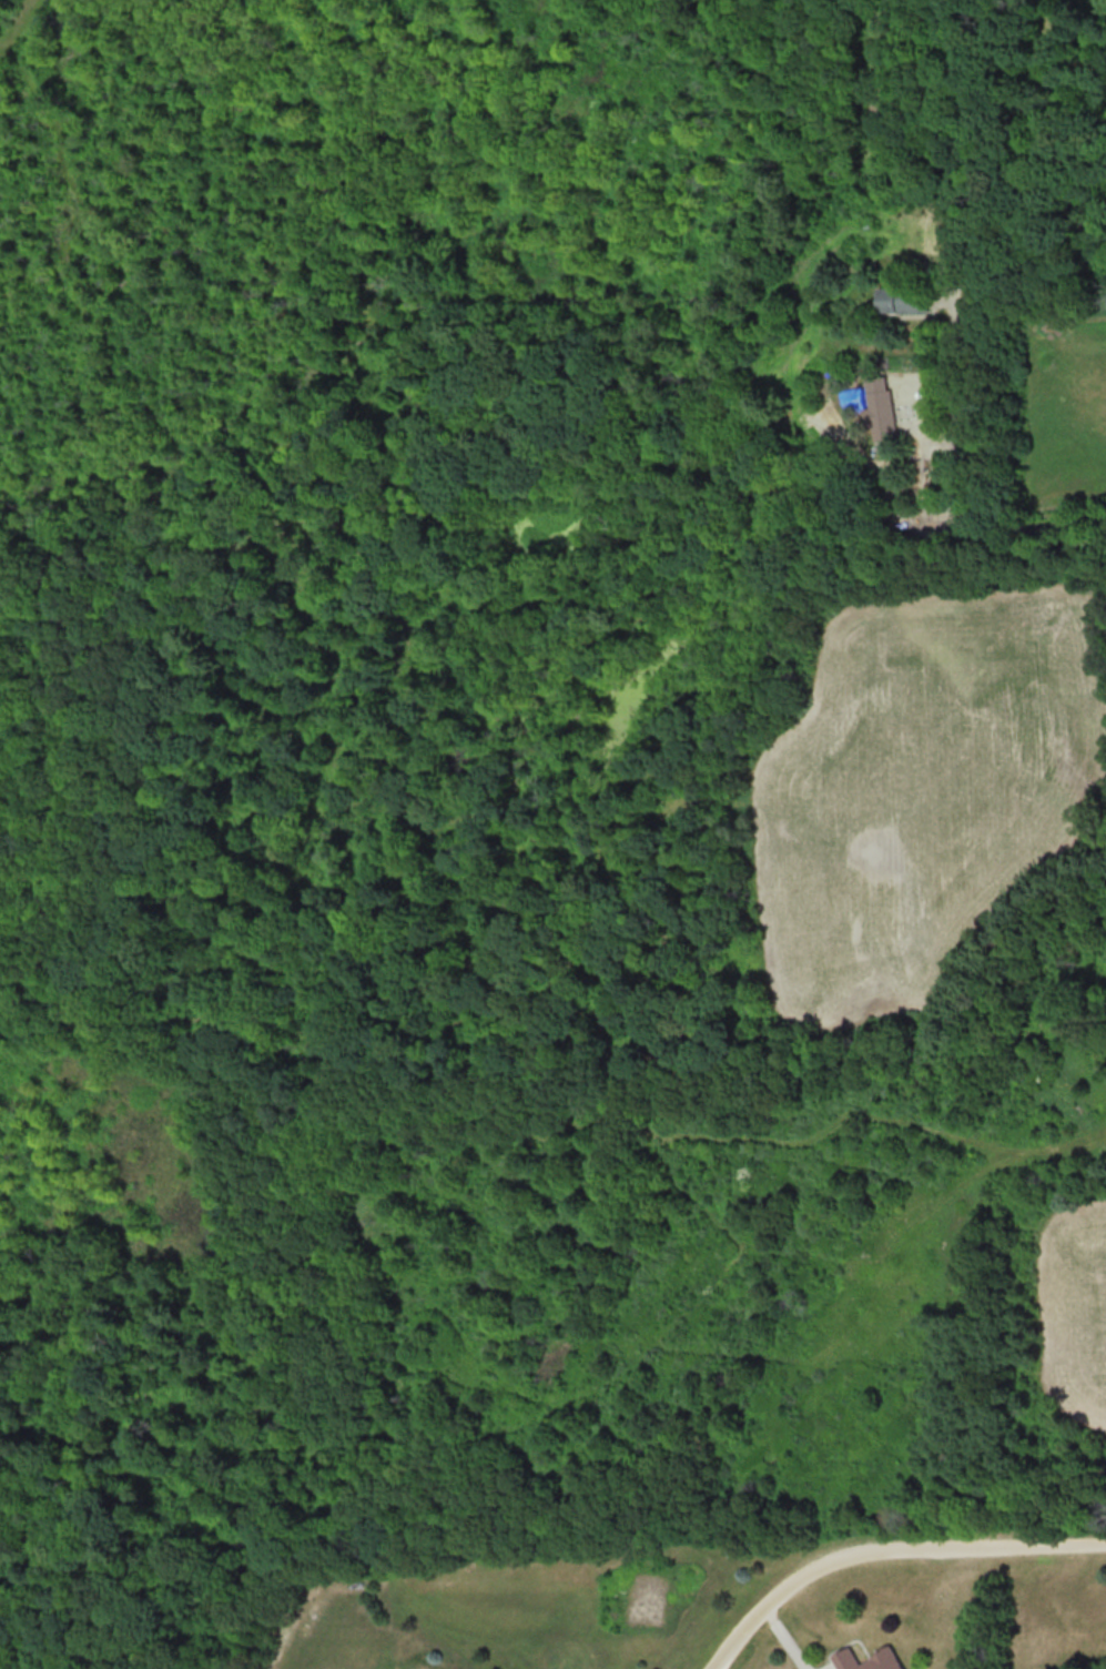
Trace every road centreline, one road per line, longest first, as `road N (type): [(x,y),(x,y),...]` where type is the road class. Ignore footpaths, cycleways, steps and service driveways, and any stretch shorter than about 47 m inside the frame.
road 1 (residential): [(1105,1543),(859,1552),(793,1581),(710,1668)]

